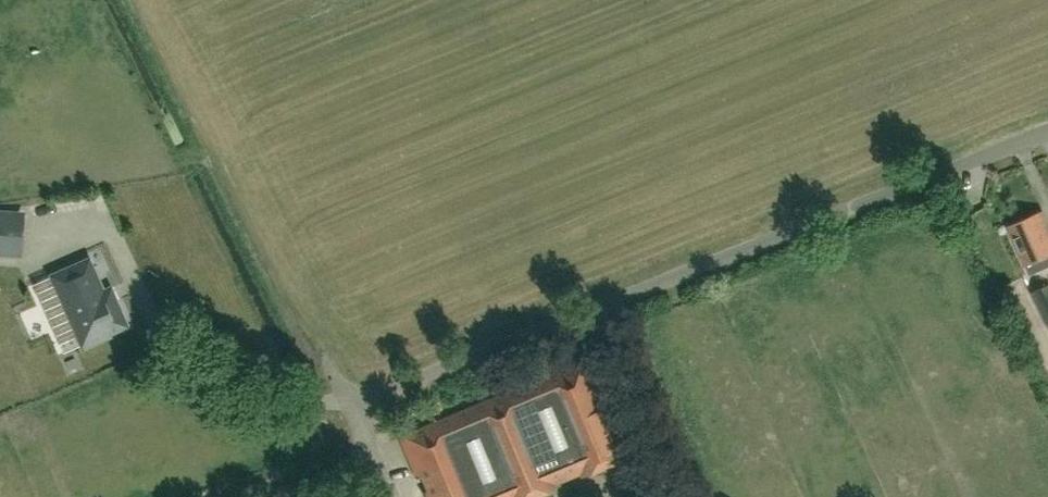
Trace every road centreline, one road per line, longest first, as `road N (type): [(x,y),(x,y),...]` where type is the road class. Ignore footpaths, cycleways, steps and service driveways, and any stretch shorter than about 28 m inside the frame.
road 1 (unclassified): [(342,474),(363,453),(370,413),(398,388),(1047,131)]

